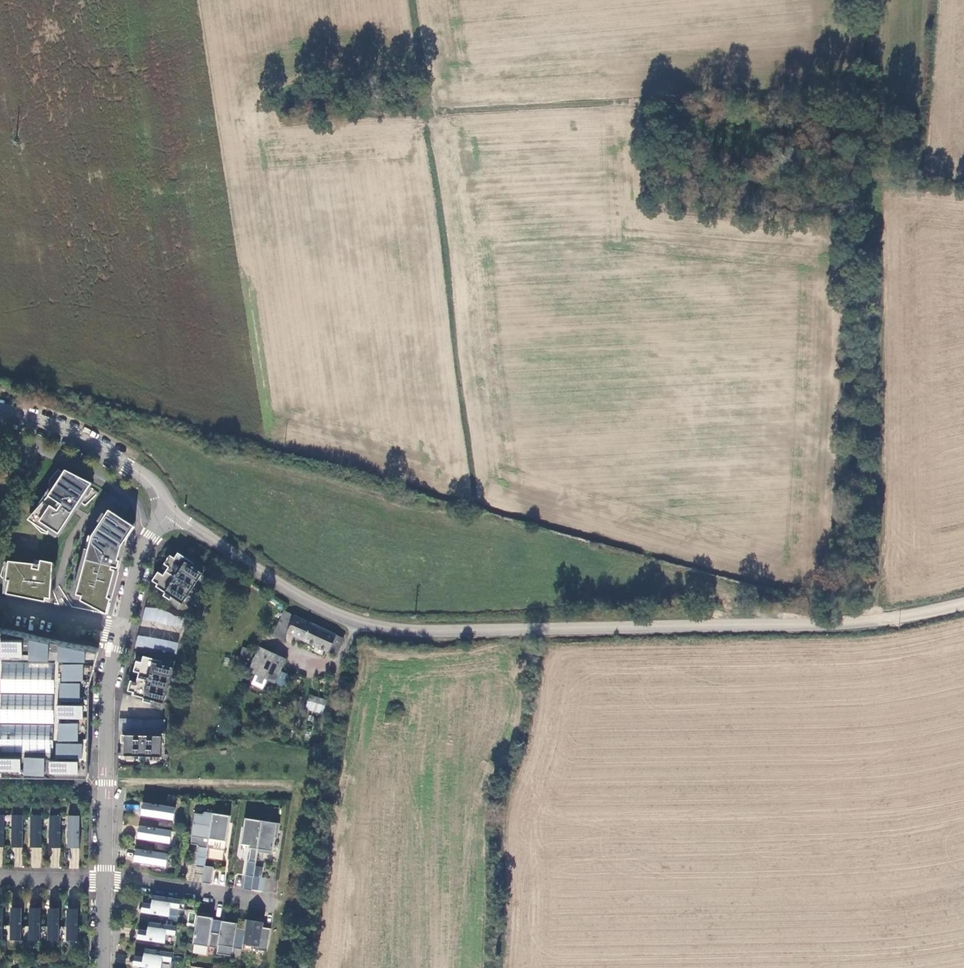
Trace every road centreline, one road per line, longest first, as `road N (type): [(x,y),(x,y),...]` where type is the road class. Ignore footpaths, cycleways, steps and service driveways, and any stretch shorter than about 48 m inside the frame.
road 1 (tertiary): [(169,508),(294,594),(385,631),(828,626),(963,605)]
road 2 (track): [(874,623),(866,169)]
road 3 (track): [(419,0),(438,115),(658,107)]
road 4 (residential): [(119,628),(107,694),(102,880)]
road 5 (tertiary): [(0,412),(79,439),(128,467),(169,508)]
road 6 (residential): [(287,906),(102,880)]
road 7 (residential): [(169,508),(135,564),(119,628)]

